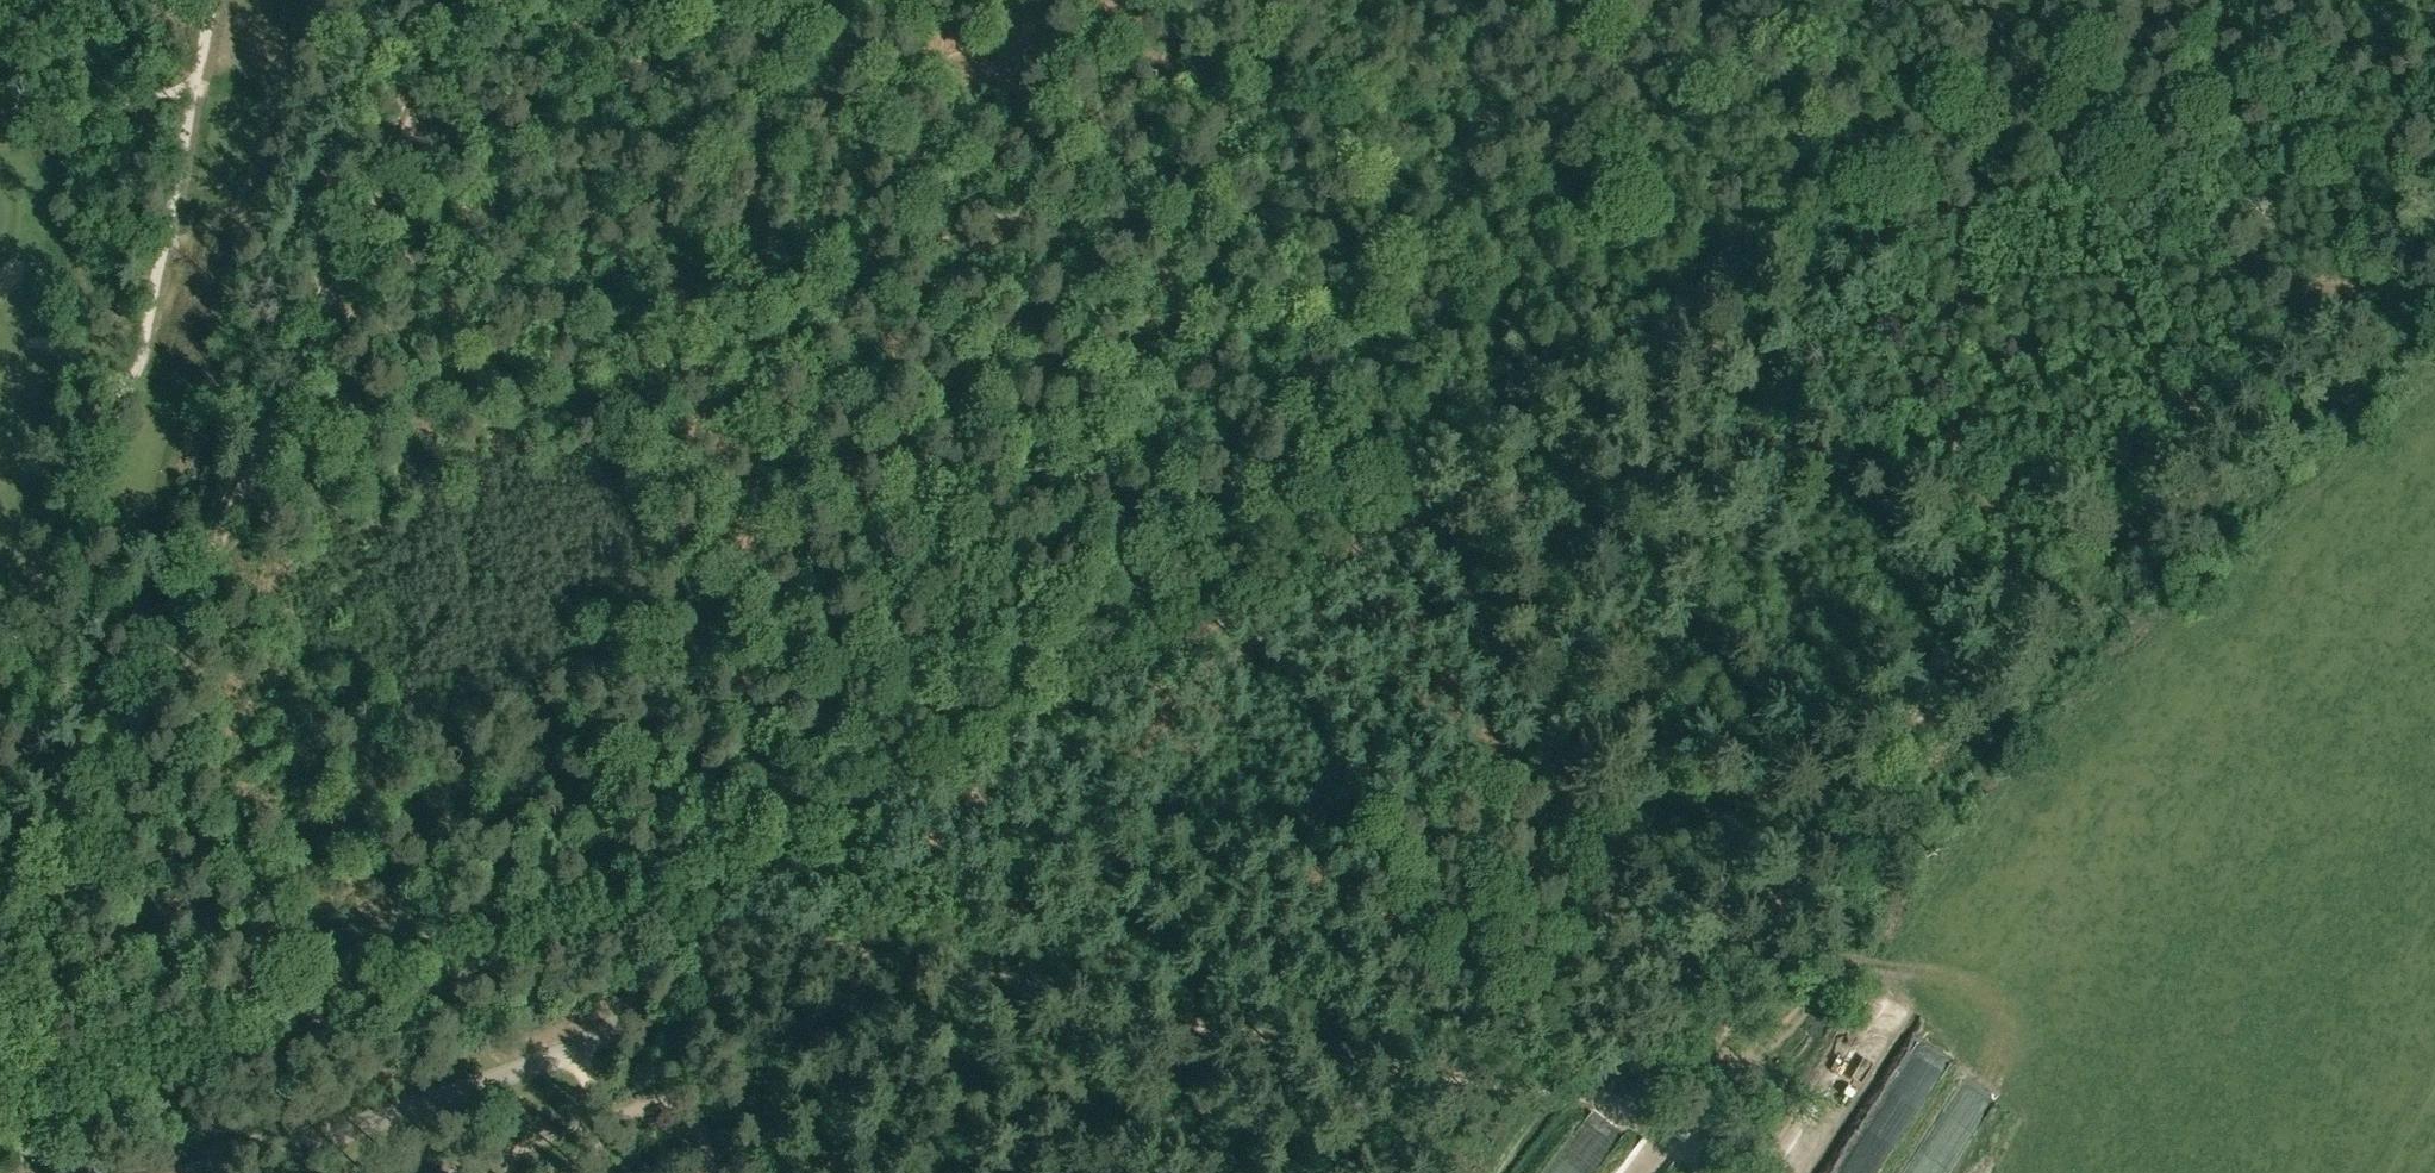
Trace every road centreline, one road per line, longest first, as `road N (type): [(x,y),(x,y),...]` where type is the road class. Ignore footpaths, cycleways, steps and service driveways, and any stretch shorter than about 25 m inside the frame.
road 1 (track): [(473,26),(214,534),(177,634),(0,995)]
road 2 (track): [(1708,1145),(1580,1102),(683,916)]

